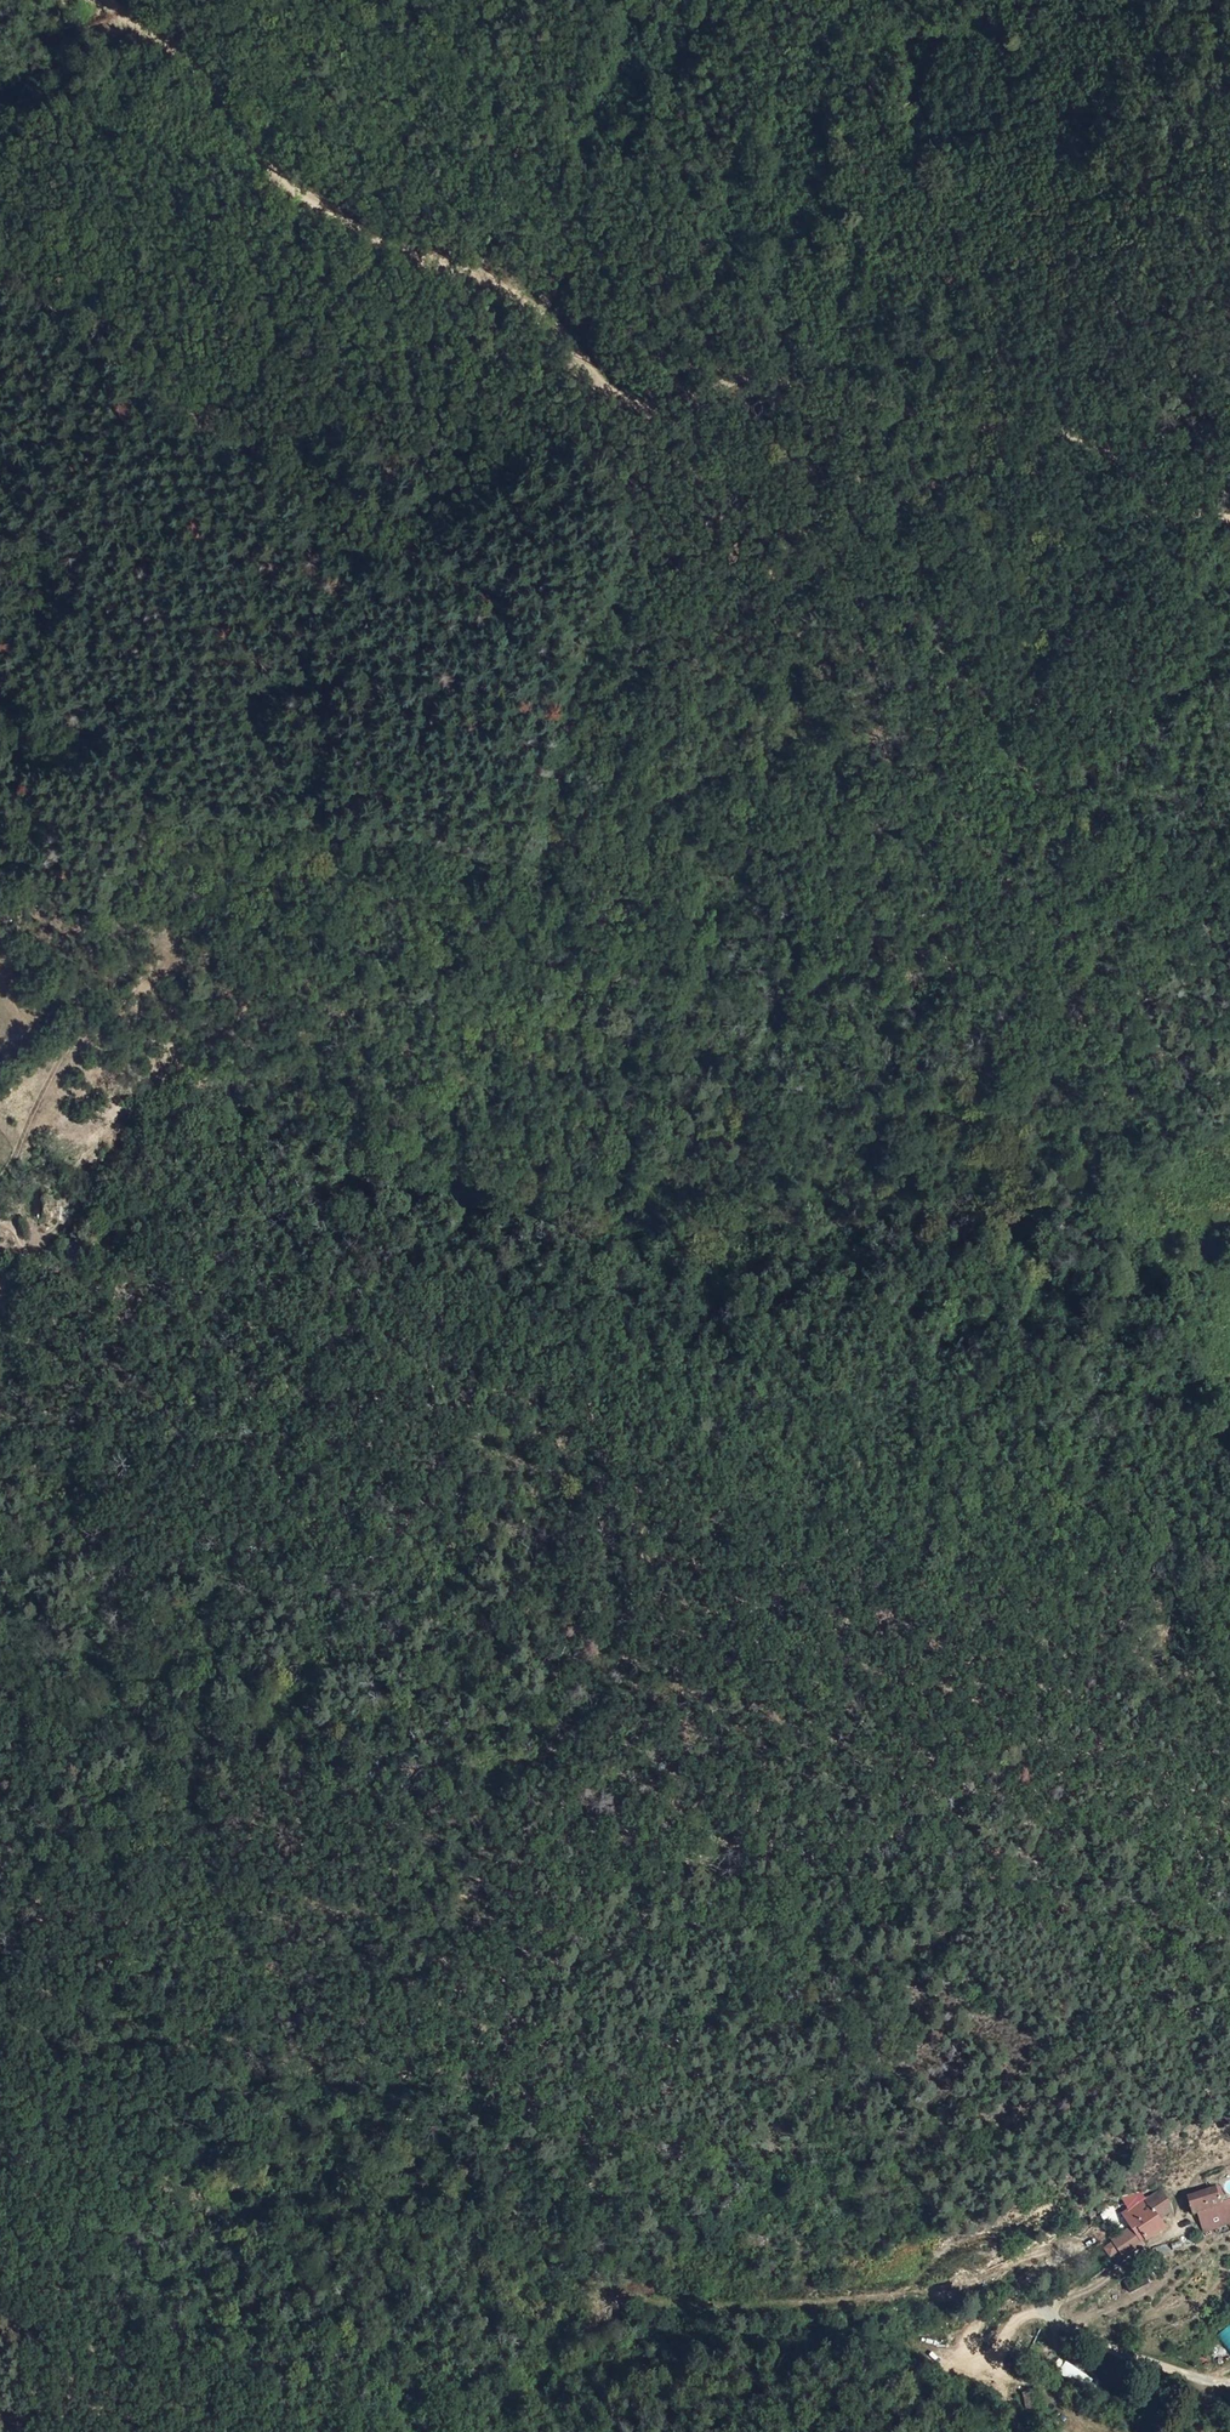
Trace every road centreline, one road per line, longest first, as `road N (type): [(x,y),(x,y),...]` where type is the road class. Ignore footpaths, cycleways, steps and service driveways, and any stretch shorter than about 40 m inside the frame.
road 1 (track): [(1229,515),(1172,510),(1119,454),(1065,431),(950,423),(906,404),(788,378),(736,386),(639,412),(647,501),(596,650)]
road 2 (track): [(0,283),(194,417),(312,514),(596,650)]
road 3 (track): [(639,412),(601,383),(542,306),(480,275),(375,241),(299,196),(253,142),(217,79),(166,36),(102,0)]
road 4 (unclassified): [(1229,2382),(1204,2380),(1047,2313)]

